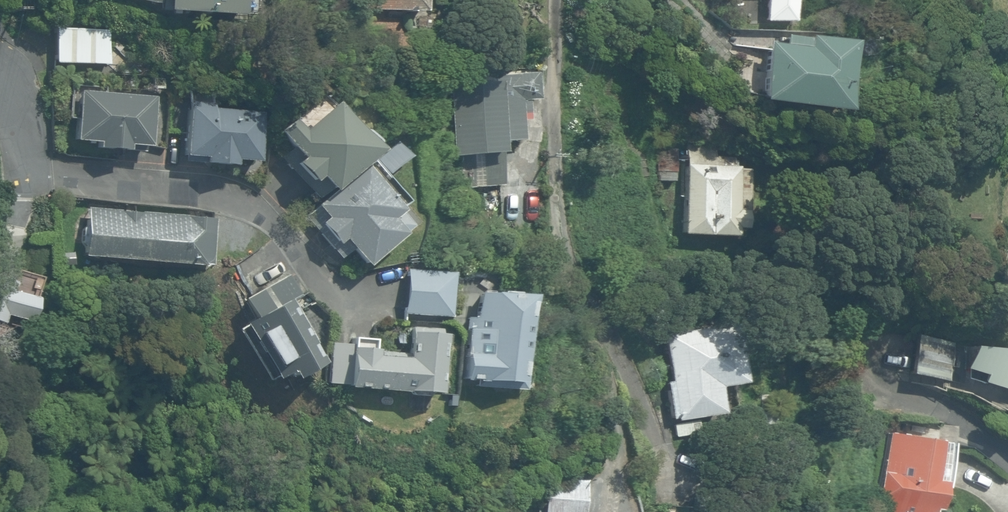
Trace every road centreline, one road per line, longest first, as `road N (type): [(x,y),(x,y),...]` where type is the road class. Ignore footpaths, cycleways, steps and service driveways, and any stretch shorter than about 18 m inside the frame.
road 1 (residential): [(0,89),(31,180),(208,199),(277,222),(353,309)]

